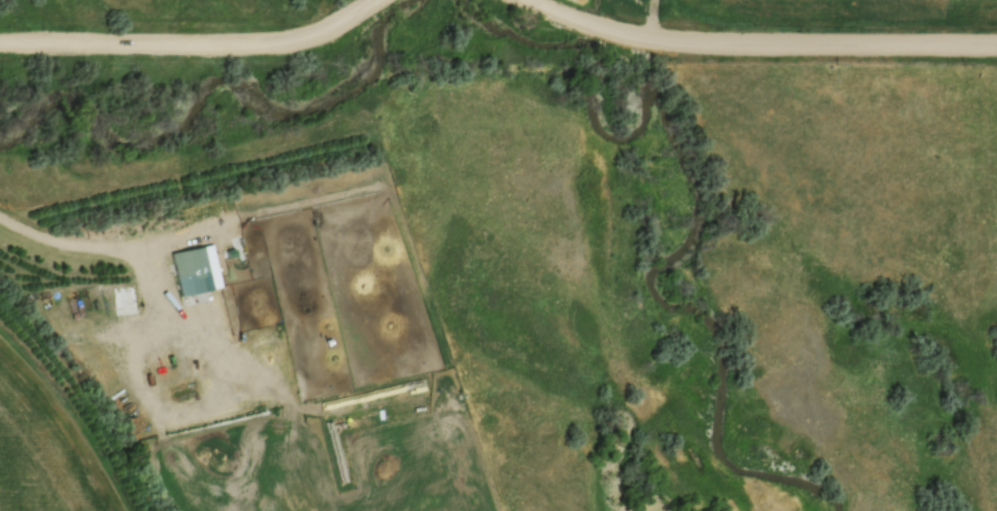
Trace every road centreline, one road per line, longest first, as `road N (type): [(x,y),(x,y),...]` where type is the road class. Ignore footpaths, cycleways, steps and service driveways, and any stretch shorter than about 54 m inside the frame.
road 1 (residential): [(996,40),(667,36),(576,17),(539,0)]
road 2 (residential): [(380,0),(320,32),(271,44),(0,42)]

